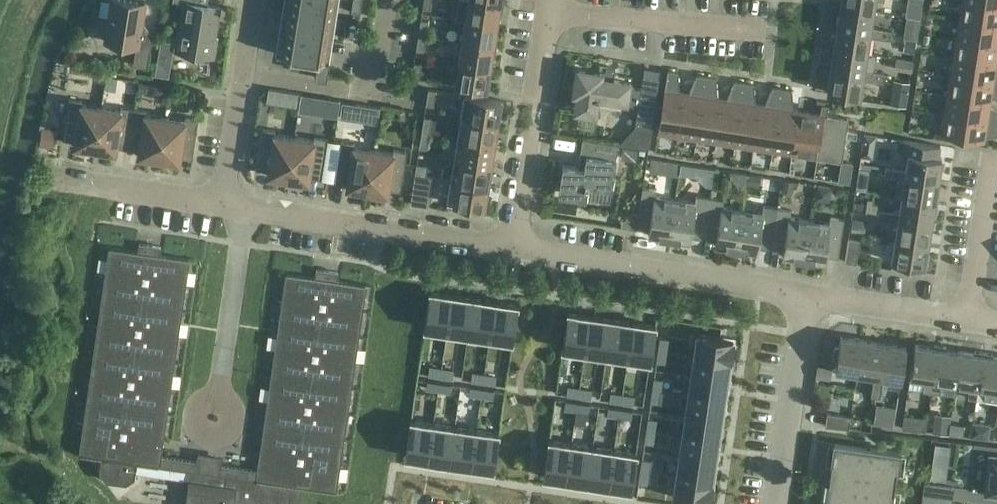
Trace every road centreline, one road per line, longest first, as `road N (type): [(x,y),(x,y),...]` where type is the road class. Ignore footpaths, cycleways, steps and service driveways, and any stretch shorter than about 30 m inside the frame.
road 1 (residential): [(518,247),(221,204)]
road 2 (residential): [(804,294),(518,247)]
road 3 (residential): [(518,247),(548,14)]
road 4 (residential): [(242,75),(371,96),(385,7),(393,0)]
road 5 (residential): [(548,14),(770,38)]
road 6 (residential): [(777,503),(804,294)]
road 7 (residential): [(221,204),(51,179)]
road 8 (residential): [(971,322),(804,294)]
road 9 (residential): [(971,322),(996,157)]
road 10 (residential): [(221,204),(242,75)]

